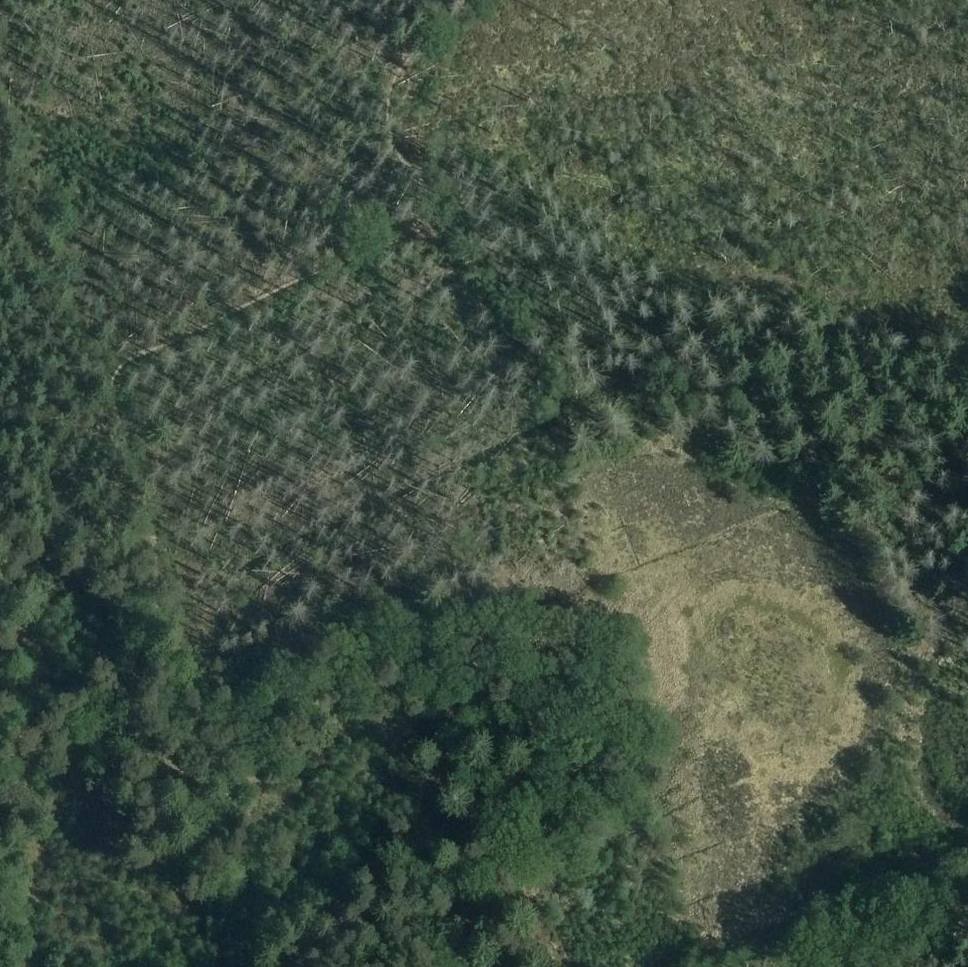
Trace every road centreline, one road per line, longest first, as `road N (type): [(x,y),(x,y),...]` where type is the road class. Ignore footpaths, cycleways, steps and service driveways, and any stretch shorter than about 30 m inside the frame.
road 1 (track): [(105,373),(161,598),(193,677),(216,774),(226,966)]
road 2 (track): [(691,966),(967,857)]

